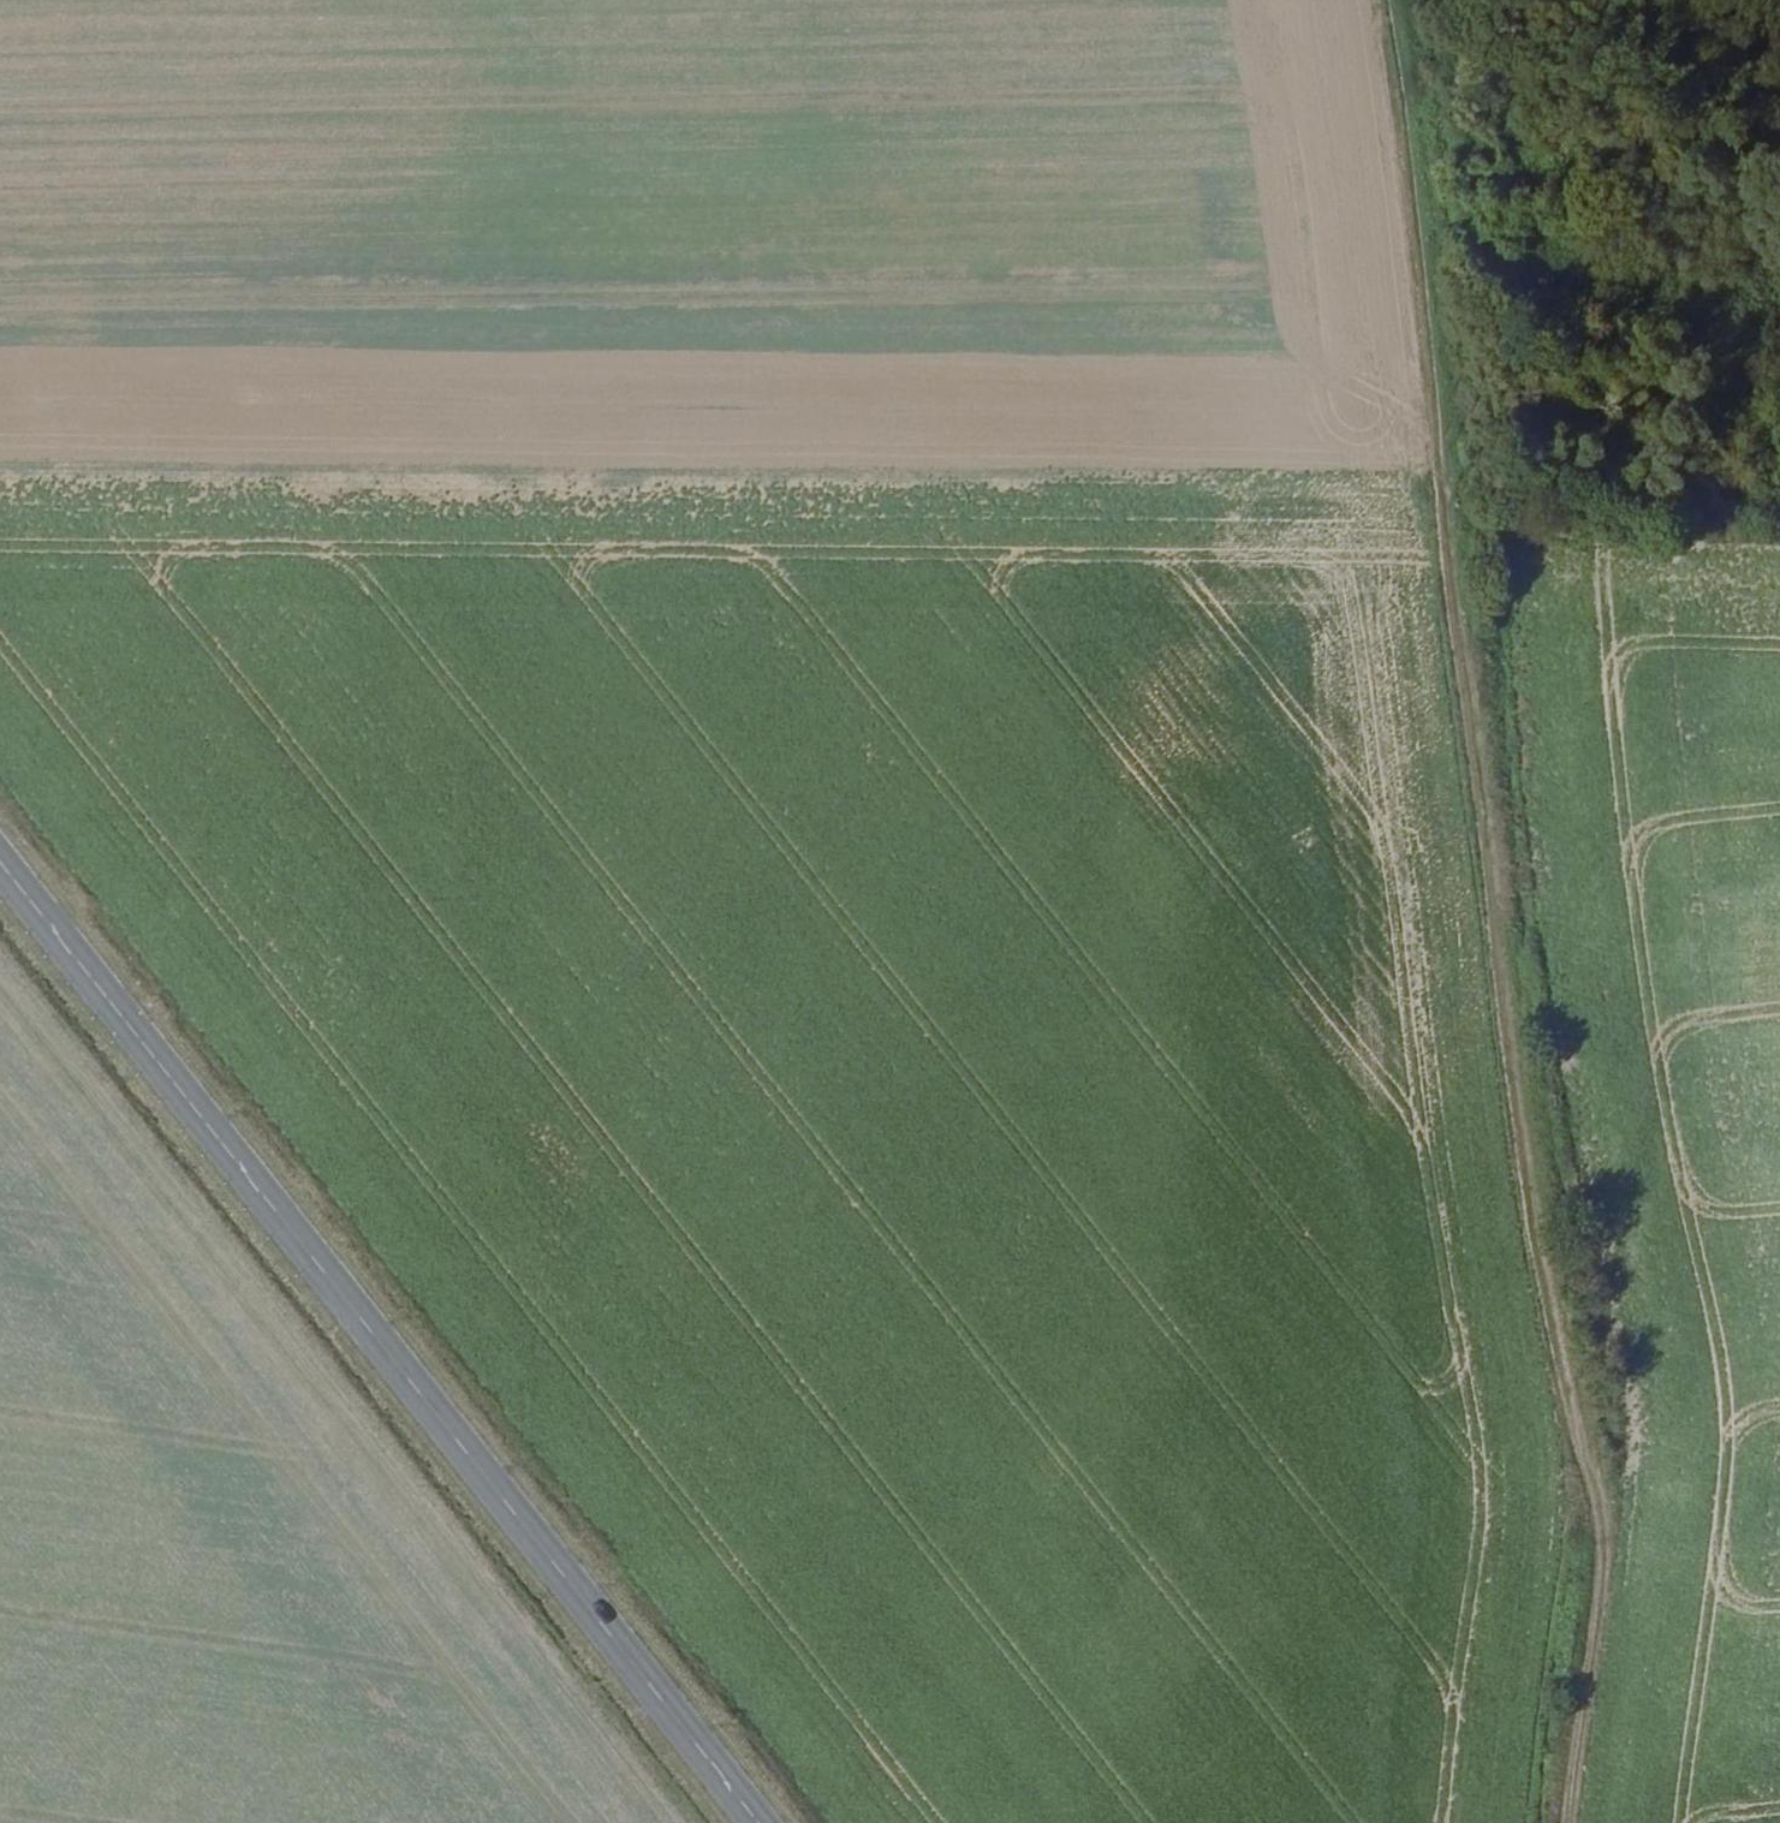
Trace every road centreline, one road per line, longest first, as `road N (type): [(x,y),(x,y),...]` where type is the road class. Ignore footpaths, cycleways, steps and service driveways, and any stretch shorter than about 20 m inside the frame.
road 1 (track): [(1379,0),(1548,1342),(1605,1545),(1566,1822)]
road 2 (secondary): [(751,1822),(0,859)]

